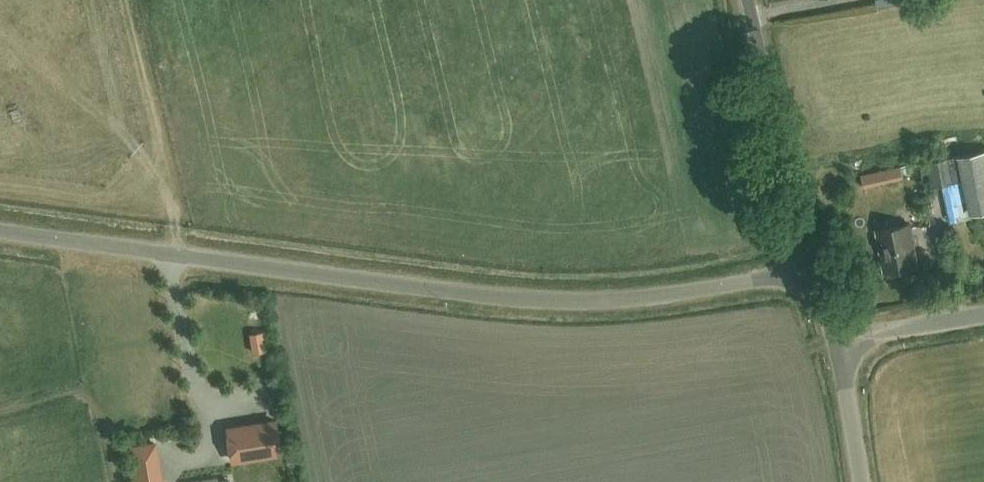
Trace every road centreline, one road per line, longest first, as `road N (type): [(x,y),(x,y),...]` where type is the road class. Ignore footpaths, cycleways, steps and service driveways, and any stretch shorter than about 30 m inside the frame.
road 1 (unclassified): [(0,231),(564,299),(668,294),(814,265)]
road 2 (unclassified): [(814,265),(751,0)]
road 3 (unclassified): [(835,342),(983,317)]
road 4 (unclassified): [(860,481),(835,342)]

